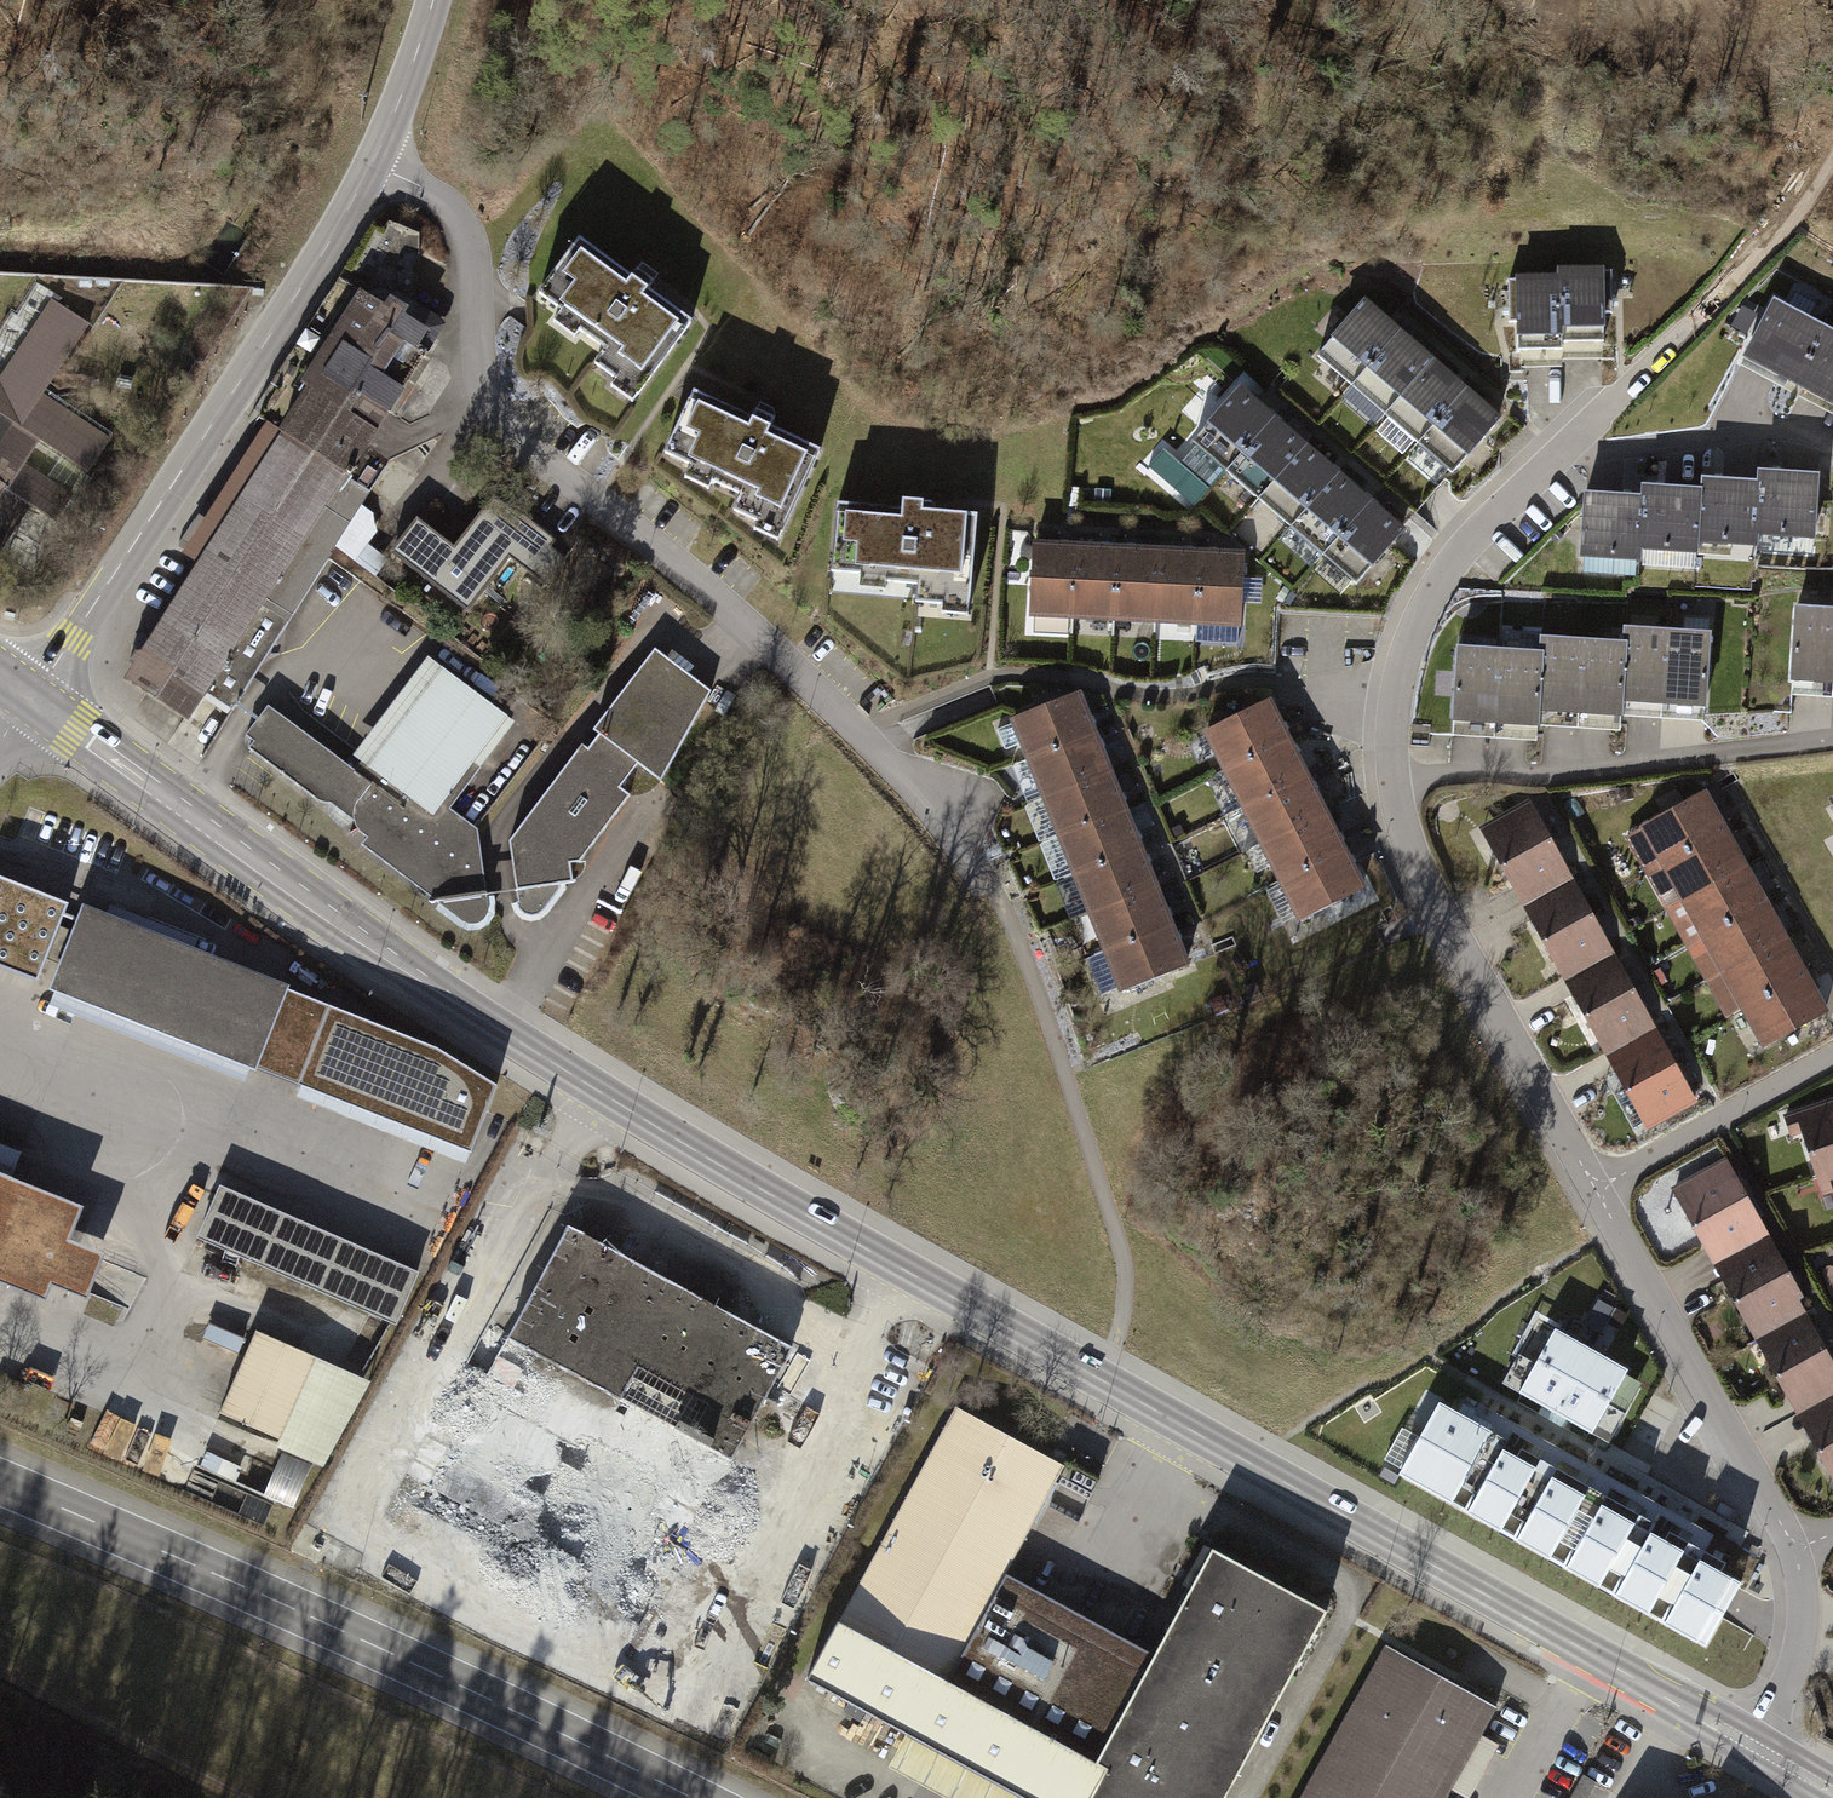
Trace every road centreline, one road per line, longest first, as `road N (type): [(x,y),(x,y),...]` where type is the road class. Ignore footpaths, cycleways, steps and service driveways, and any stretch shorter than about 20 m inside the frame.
road 1 (residential): [(1101,1380),(1130,1289),(1054,1040),(963,825),(672,554),(522,440),(483,371),(458,212),(441,192),(375,161)]
road 2 (primary): [(31,694),(387,955),(599,1092),(1101,1380)]
road 3 (residential): [(1596,1189),(1426,889),(1395,785),(1403,658),(1466,549),(1777,255),(1832,164)]
road 4 (trunk): [(0,1486),(691,1797)]
road 5 (primary): [(1101,1380),(1754,1747)]
road 6 (tertiary): [(31,694),(375,161)]
road 7 (residential): [(1795,1559),(1596,1189)]
road 8 (track): [(262,1797),(0,1664)]
road 9 (residential): [(1596,1189),(1832,1057)]
road 10 (residential): [(1754,1747),(1800,1638),(1795,1559)]
road 11 (tertiary): [(375,161),(434,0)]

